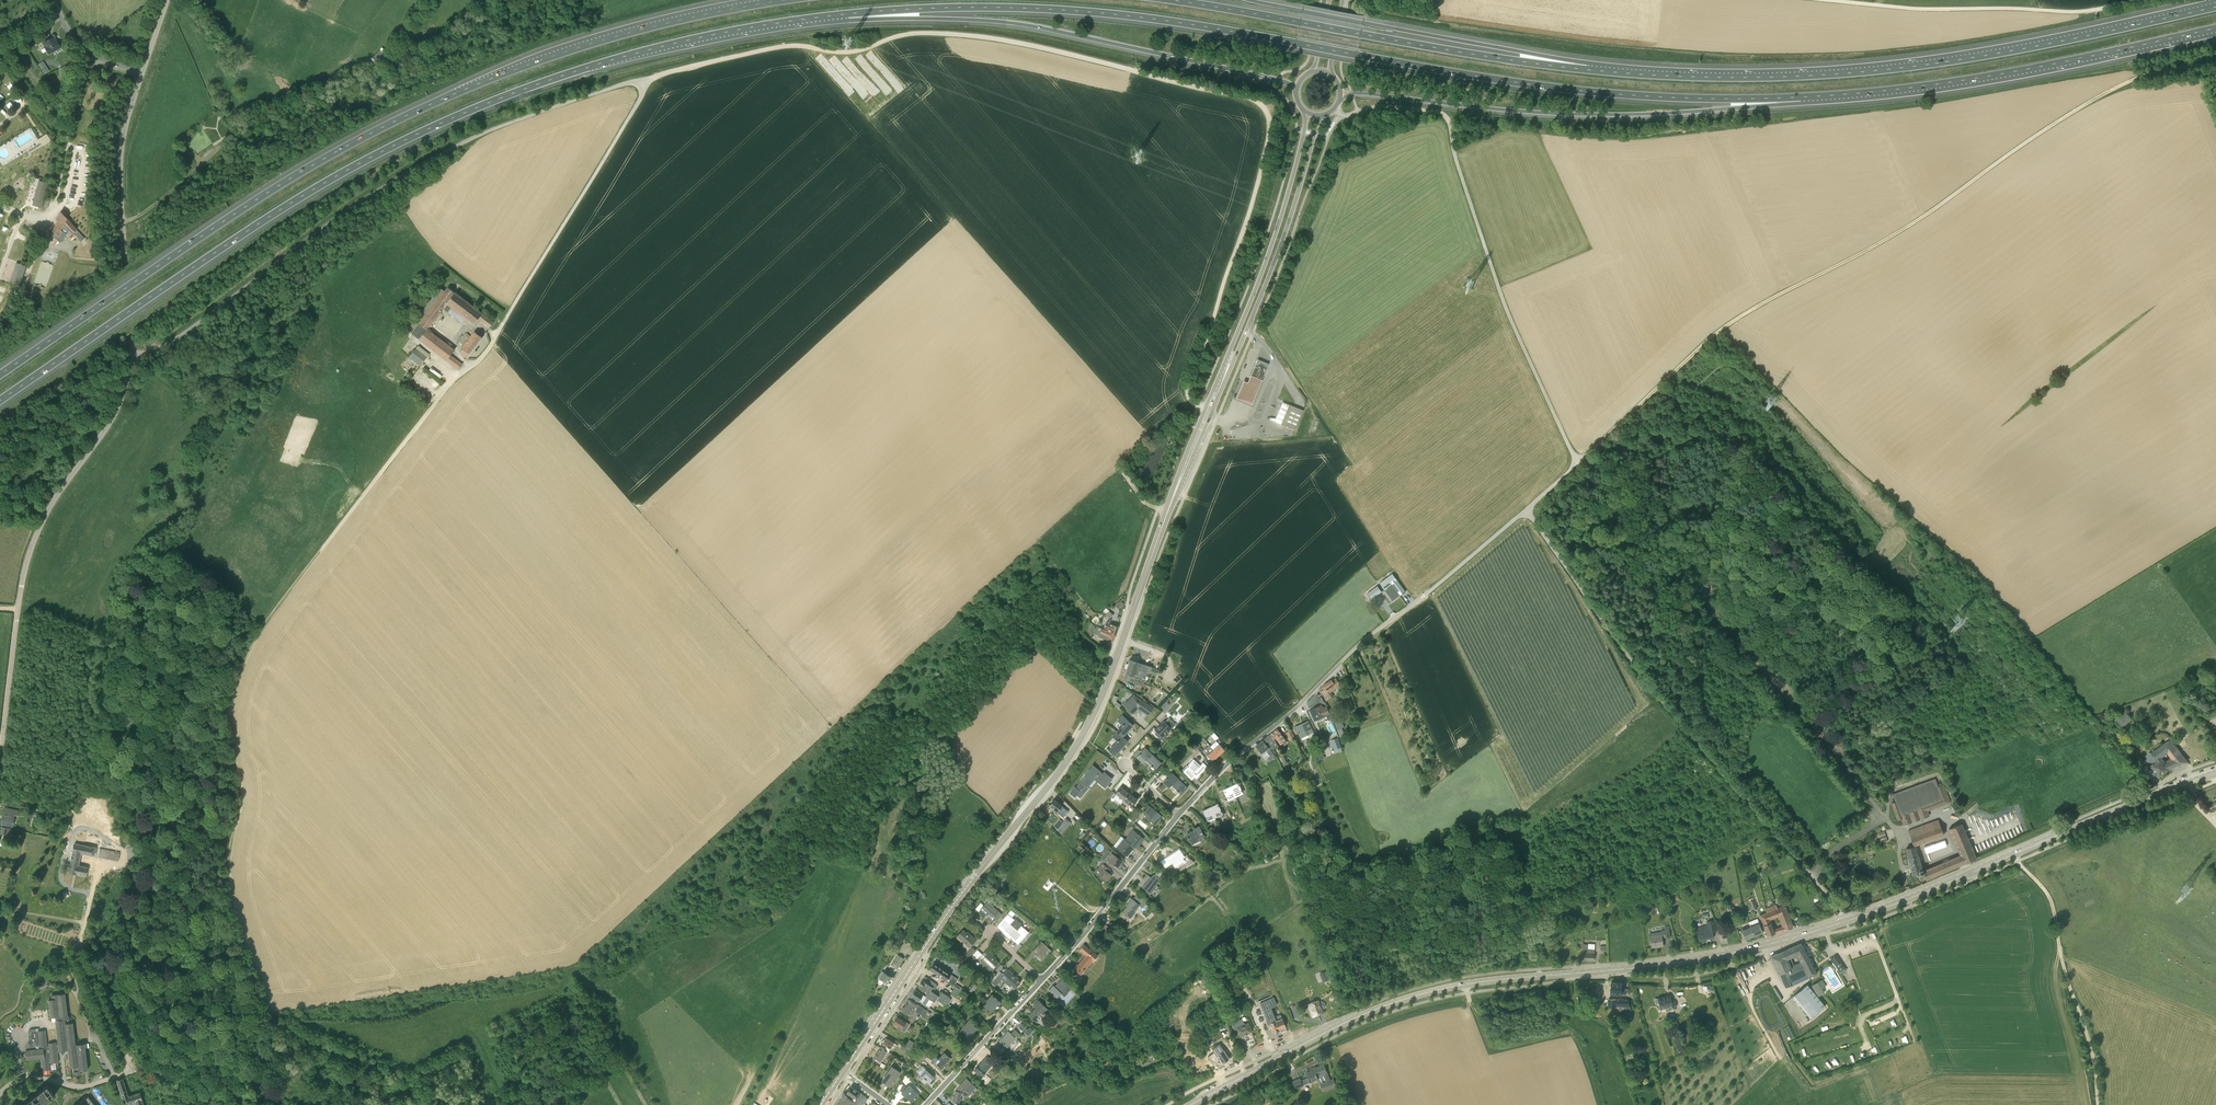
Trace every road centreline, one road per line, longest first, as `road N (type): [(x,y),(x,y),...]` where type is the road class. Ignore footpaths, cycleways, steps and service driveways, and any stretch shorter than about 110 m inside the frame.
road 1 (motorway): [(849,15),(1082,13),(1575,91),(1803,99)]
road 2 (track): [(644,79),(779,47),(849,52),(934,33),(1033,46),(1256,101),(1269,115),(1269,133),(1188,385),(1199,405)]
road 3 (motorway): [(0,403),(293,206),(456,118),(677,44),(849,15)]
road 4 (motorway): [(778,0),(543,57),(353,139),(0,371)]
road 5 (track): [(2215,62),(2104,94),(1910,224),(1749,310),(1578,463)]
road 6 (secondary): [(843,1072),(953,904),(1079,741),(1175,492)]
road 7 (motorway): [(2215,6),(1865,71),(1717,77),(1587,69)]
road 8 (unclassified): [(644,79),(447,151),(349,209),(178,337),(130,354)]
road 9 (secondary): [(1281,1056),(1366,1014),(1446,988),(1725,955),(1846,921)]
road 10 (unclassified): [(1335,109),(1344,116),(1386,106),(1447,118),(1501,296),(1578,463),(1526,509)]
road 11 (unclassified): [(1846,921),(1642,675),(1526,509)]
road 12 (motorway): [(1341,96),(1591,115),(1803,99)]
road 13 (motorway): [(849,15),(1028,25),(1296,89)]
road 14 (unclassified): [(0,761),(33,542),(116,411),(130,354)]
road 15 (motorway): [(1803,99),(1971,80),(2215,29)]
road 16 (motorway): [(1587,69),(1178,0)]
road 17 (secondary): [(1175,492),(1271,269),(1322,116)]
road 18 (secondary): [(1306,112),(1273,241),(1175,492)]
road 19 (secondary): [(1846,921),(2215,773)]
road 20 (motorway): [(1587,69),(1249,0)]
road 21 (track): [(263,626),(464,373)]
road 22 (unclassified): [(1526,509),(1367,638),(1287,716)]
road 23 (track): [(2144,0),(2083,12),(1833,0)]
road 24 (unclassified): [(130,354),(119,188),(141,74)]
road 25 (track): [(2017,862),(2052,903),(2098,1104)]
road 26 (residential): [(1178,814),(1041,980)]
road 27 (unclassified): [(925,1104),(1041,980)]
road 28 (residential): [(1287,716),(1178,814)]
road 29 (residential): [(1178,814),(1124,765),(1128,749),(1163,713)]
road 30 (unclassified): [(141,74),(79,44),(51,0)]

